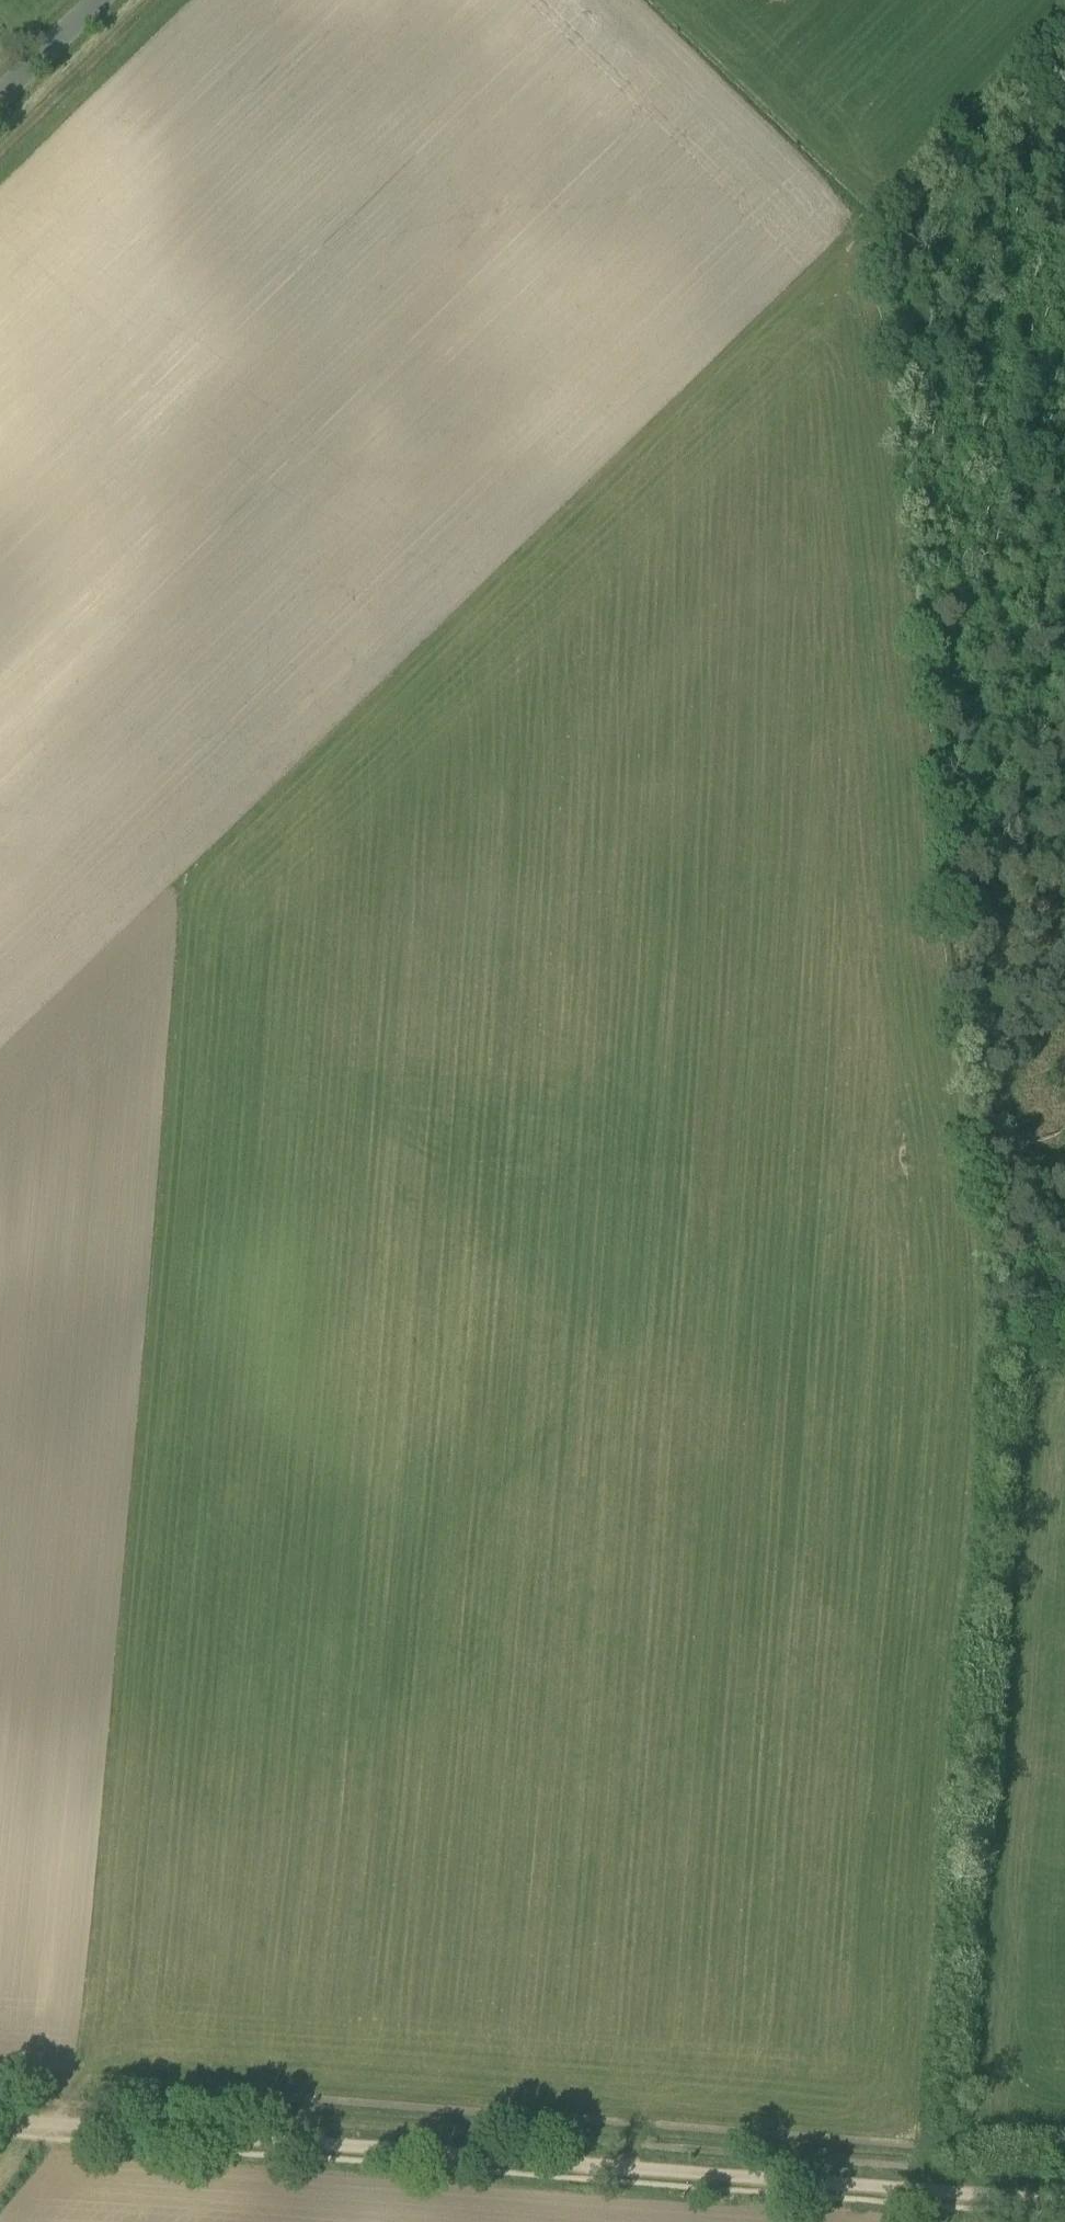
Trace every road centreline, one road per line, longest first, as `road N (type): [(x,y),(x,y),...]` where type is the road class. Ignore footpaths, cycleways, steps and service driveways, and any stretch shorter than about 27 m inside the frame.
road 1 (track): [(0,2121),(1064,2201)]
road 2 (unclassified): [(0,98),(101,0)]

